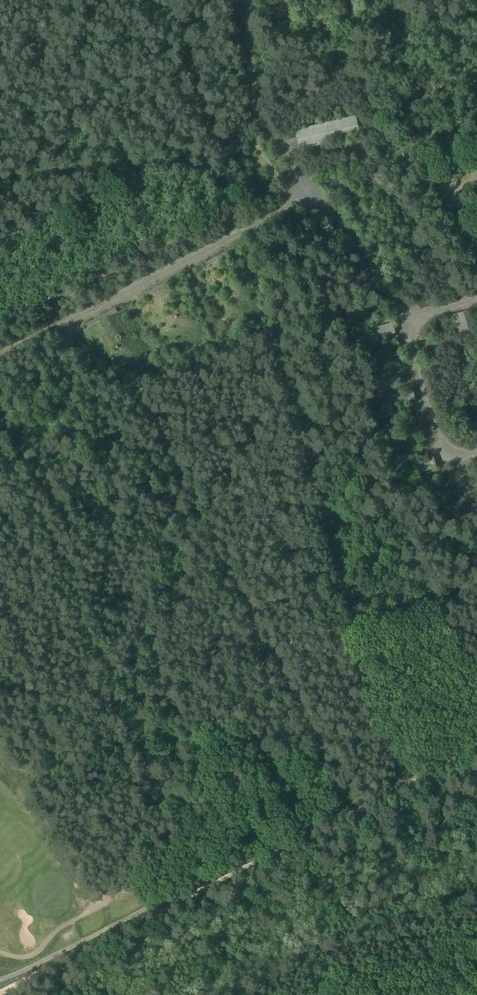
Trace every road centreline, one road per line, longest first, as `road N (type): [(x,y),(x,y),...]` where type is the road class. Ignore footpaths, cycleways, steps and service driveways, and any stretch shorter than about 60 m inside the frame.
road 1 (track): [(476,755),(4,994)]

